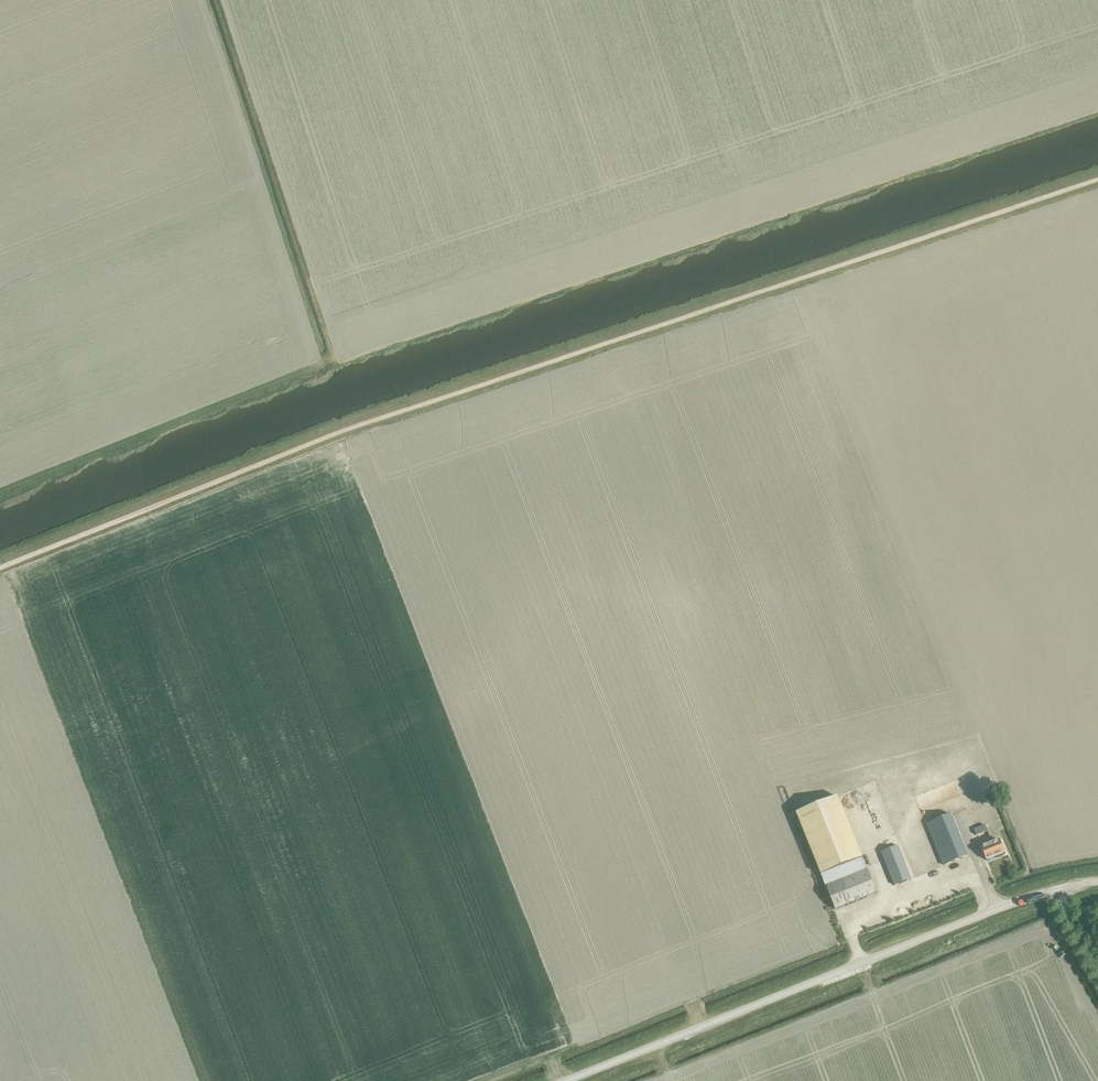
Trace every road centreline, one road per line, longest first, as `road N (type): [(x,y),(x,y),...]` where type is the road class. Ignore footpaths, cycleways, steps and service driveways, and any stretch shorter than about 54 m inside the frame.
road 1 (unclassified): [(555,1080),(995,908),(1097,881)]

